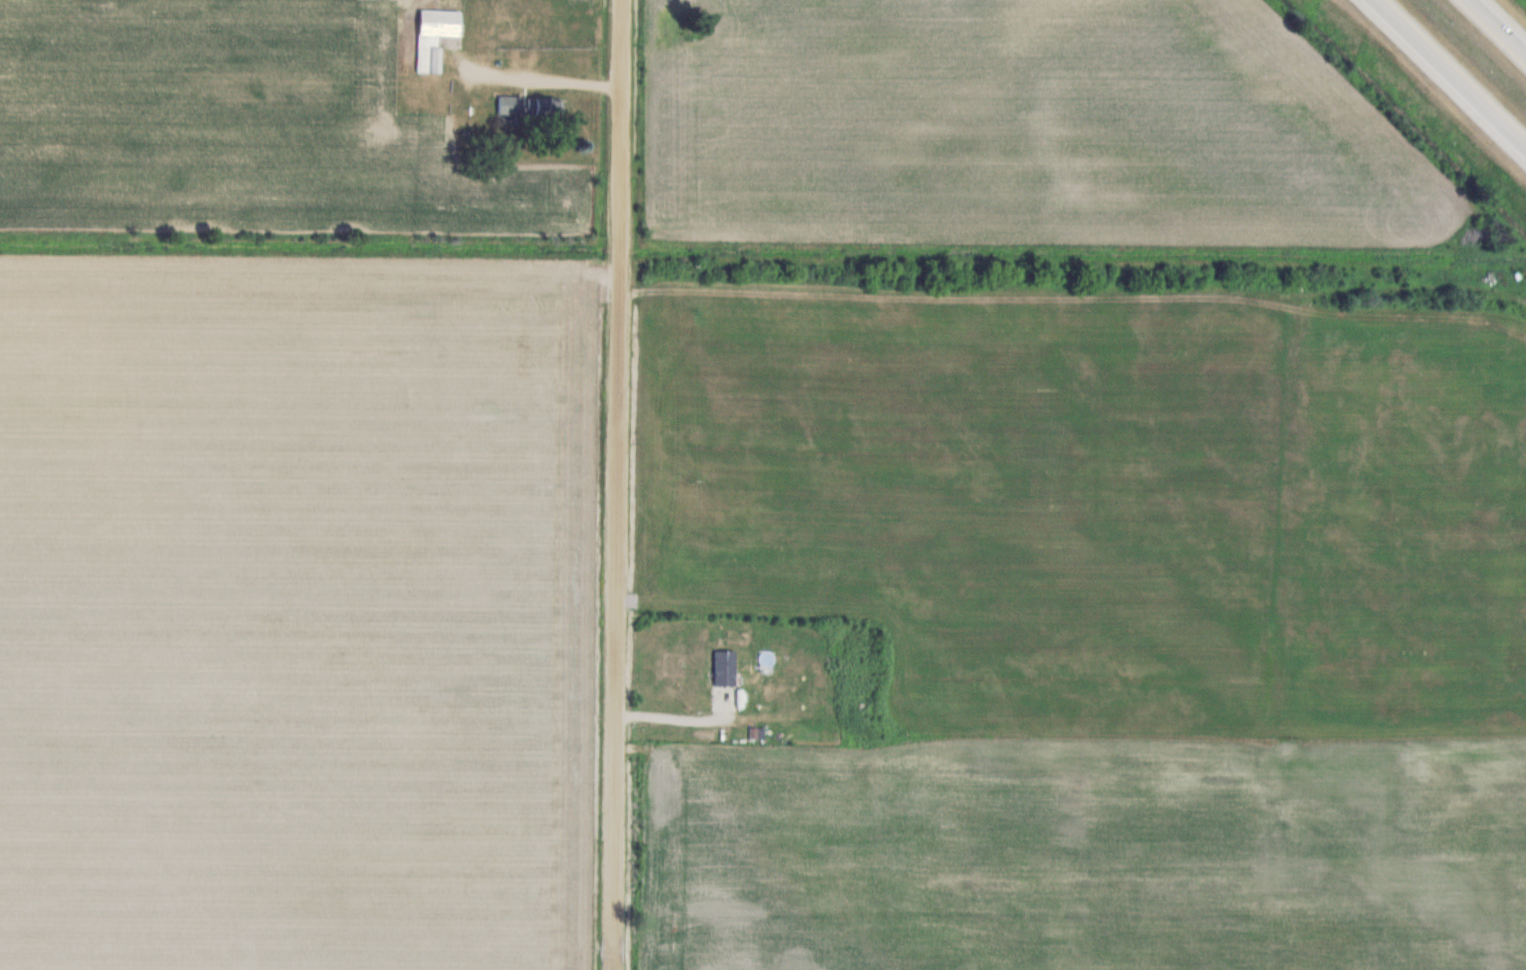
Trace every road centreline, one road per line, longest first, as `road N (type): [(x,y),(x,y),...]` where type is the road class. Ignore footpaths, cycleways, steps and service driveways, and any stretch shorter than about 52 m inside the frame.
road 1 (residential): [(614,969),(625,0)]
road 2 (motorway): [(1373,0),(1525,145)]

